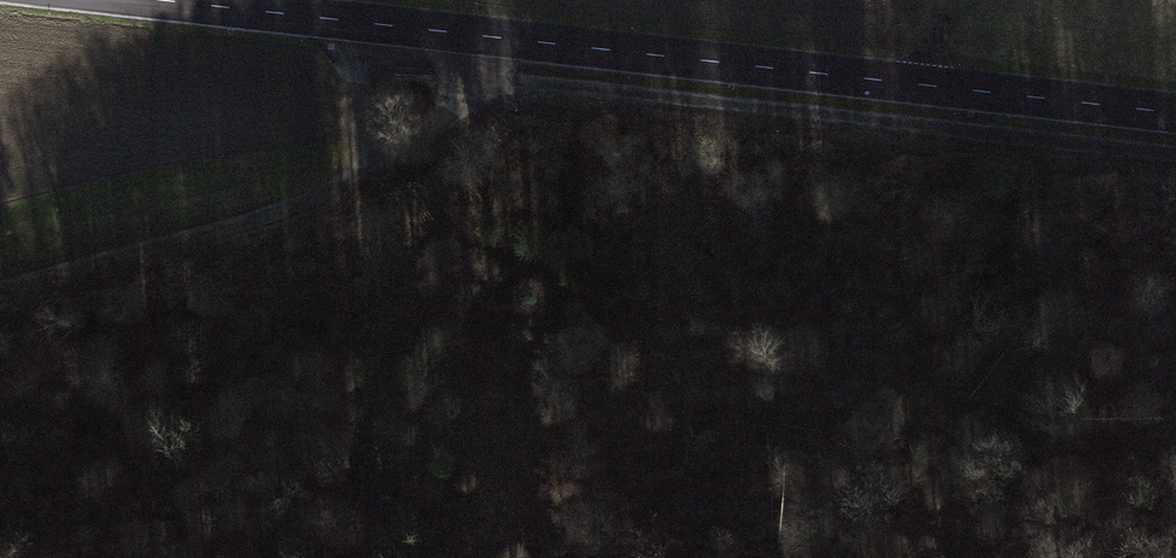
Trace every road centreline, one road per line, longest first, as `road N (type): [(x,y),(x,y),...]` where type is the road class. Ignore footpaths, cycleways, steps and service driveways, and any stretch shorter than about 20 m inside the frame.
road 1 (tertiary): [(1175,119),(132,0)]
road 2 (track): [(469,74),(1175,153)]
road 3 (track): [(0,283),(184,227),(416,142)]
road 4 (track): [(474,38),(469,74),(416,142),(368,130),(347,96),(347,24)]

